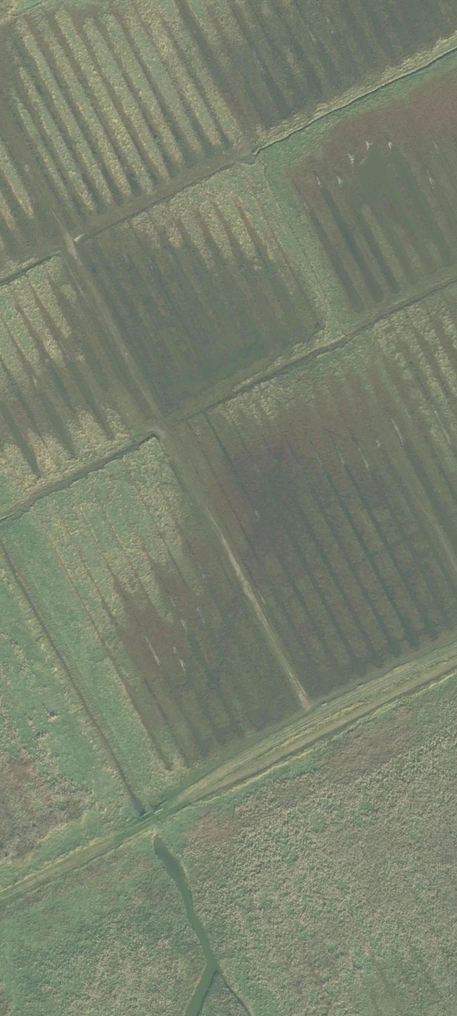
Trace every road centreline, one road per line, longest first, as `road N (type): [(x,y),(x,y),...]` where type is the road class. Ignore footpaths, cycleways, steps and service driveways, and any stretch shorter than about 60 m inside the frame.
road 1 (track): [(0,899),(157,819)]

